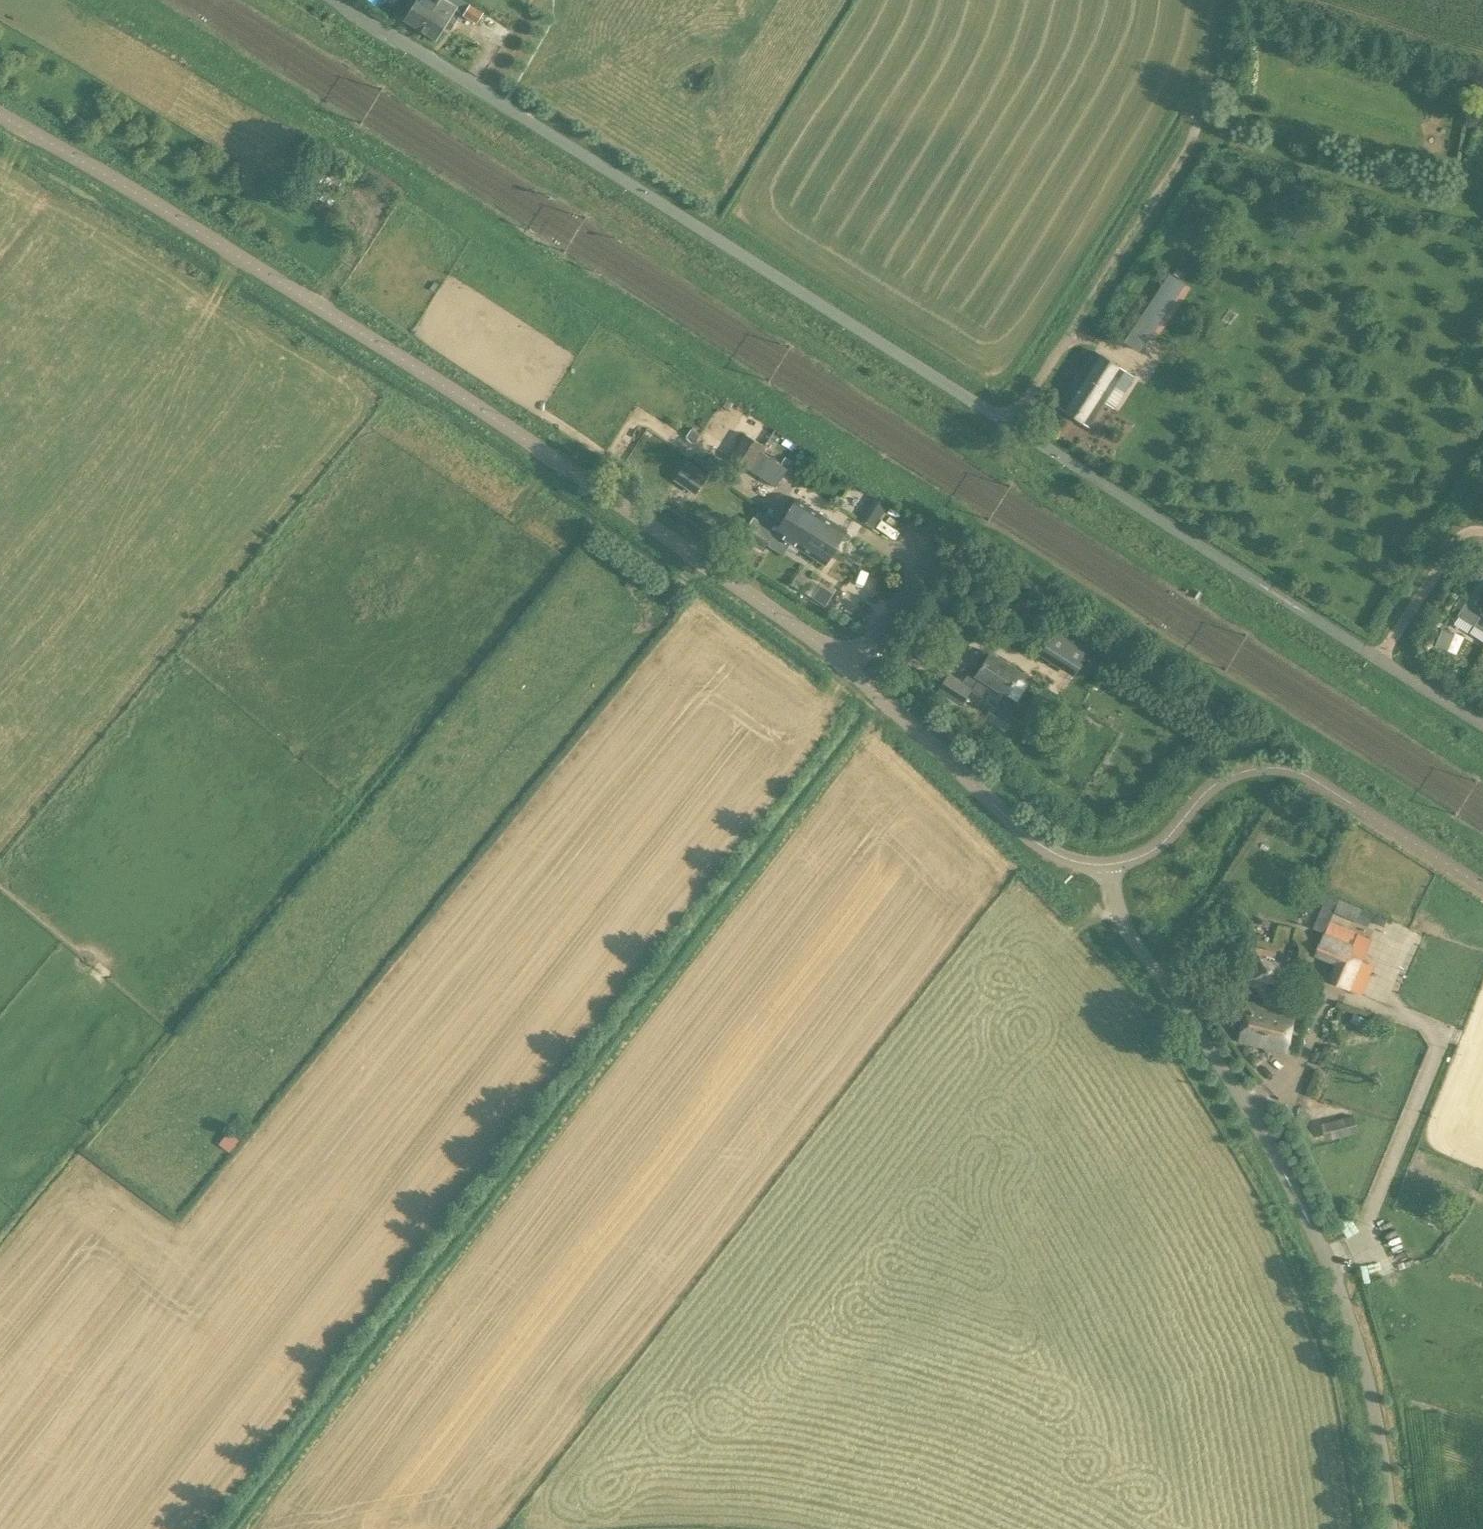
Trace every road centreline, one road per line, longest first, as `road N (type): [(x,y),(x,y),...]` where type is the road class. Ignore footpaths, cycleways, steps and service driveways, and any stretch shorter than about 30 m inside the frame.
road 1 (unclassified): [(848,666),(515,431),(0,116)]
road 2 (unclassified): [(1011,425),(338,0)]
road 3 (unclassified): [(1309,1221),(1260,1127),(1119,907),(1104,865),(1070,861),(1033,839),(848,666)]
road 4 (track): [(1011,425),(1195,135),(1212,0)]
road 5 (unclassified): [(1309,1221),(1336,1272),(1367,1379),(1388,1528)]
road 6 (unclassified): [(937,537),(848,666)]

